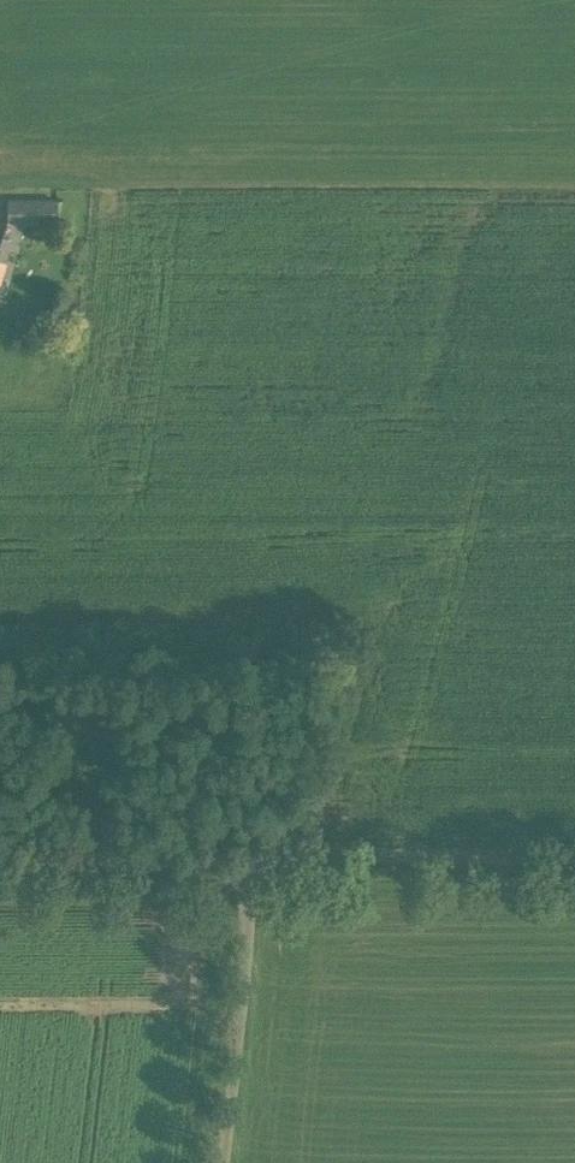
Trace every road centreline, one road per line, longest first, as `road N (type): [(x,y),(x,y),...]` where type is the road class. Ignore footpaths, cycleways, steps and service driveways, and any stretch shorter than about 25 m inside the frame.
road 1 (unclassified): [(253,857),(574,854)]
road 2 (unclassified): [(226,1162),(253,857)]
road 3 (unclassified): [(0,858),(253,857)]

